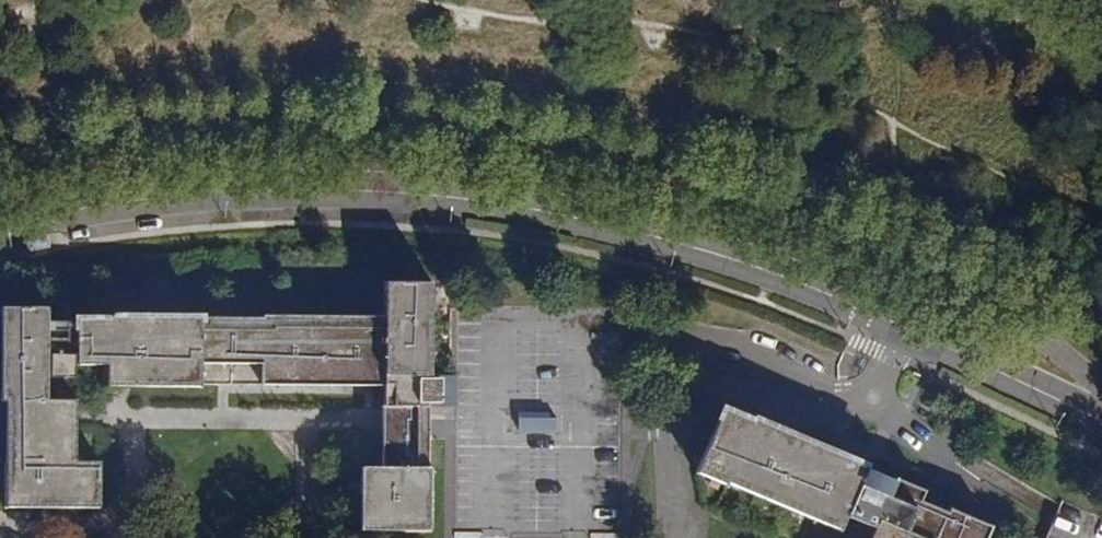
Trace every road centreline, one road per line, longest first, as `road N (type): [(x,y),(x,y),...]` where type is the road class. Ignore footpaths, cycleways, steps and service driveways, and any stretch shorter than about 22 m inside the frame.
road 1 (tertiary): [(902,331),(848,300),(641,226),(449,195),(239,192),(0,229)]
road 2 (residential): [(691,537),(668,355),(695,336),(871,404)]
road 3 (residential): [(1101,395),(1004,301),(942,266),(910,277),(902,331)]
road 4 (residential): [(500,537),(503,326),(578,324)]
road 5 (tertiary): [(1101,417),(902,331)]
road 6 (residential): [(578,324),(571,537)]
road 7 (residential): [(871,404),(1018,497)]

